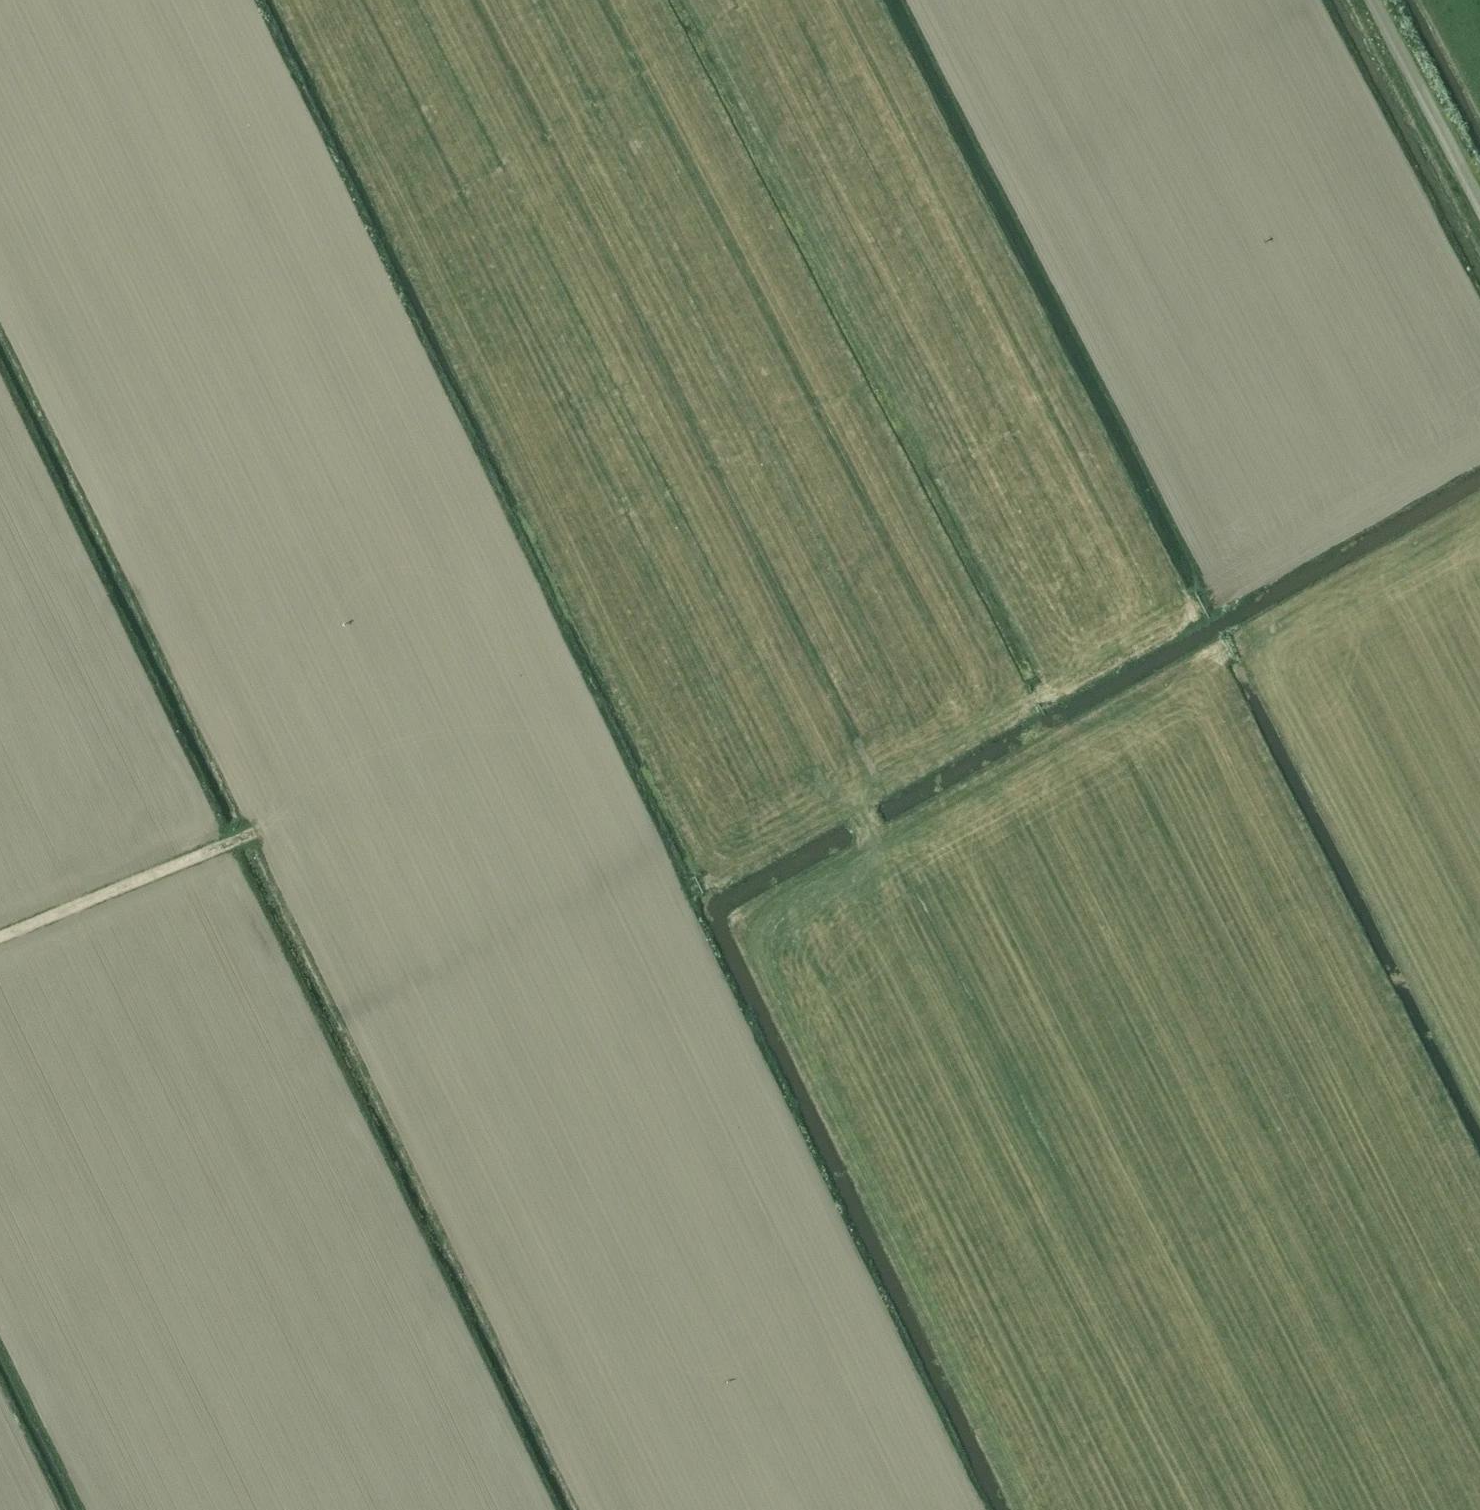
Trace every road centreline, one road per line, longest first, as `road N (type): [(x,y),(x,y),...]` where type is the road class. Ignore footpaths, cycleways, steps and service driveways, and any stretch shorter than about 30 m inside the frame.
road 1 (unclassified): [(1479,205),(1377,0)]
road 2 (track): [(0,936),(198,853)]

